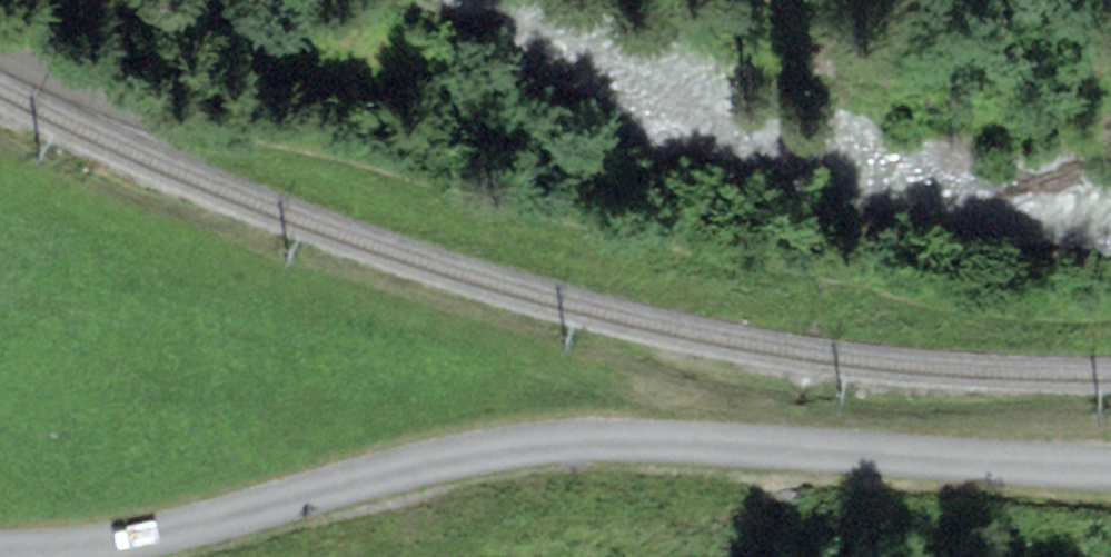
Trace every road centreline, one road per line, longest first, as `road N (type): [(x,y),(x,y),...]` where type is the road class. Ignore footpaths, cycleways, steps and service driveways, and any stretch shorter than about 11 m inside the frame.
road 1 (unclassified): [(0,32),(159,130),(934,327),(1110,326)]
road 2 (unclassified): [(1110,467),(531,447),(290,499),(118,556)]

